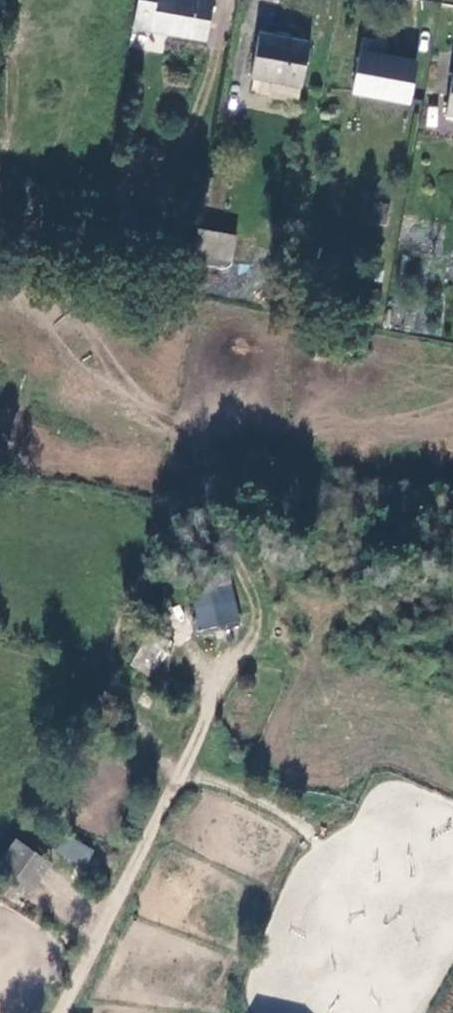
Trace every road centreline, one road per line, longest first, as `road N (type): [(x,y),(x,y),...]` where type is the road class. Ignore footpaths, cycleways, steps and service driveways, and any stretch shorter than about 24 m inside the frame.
road 1 (track): [(230,548),(257,602),(255,631),(215,694),(58,1012)]
road 2 (track): [(179,774),(222,782),(273,806),(311,839)]

